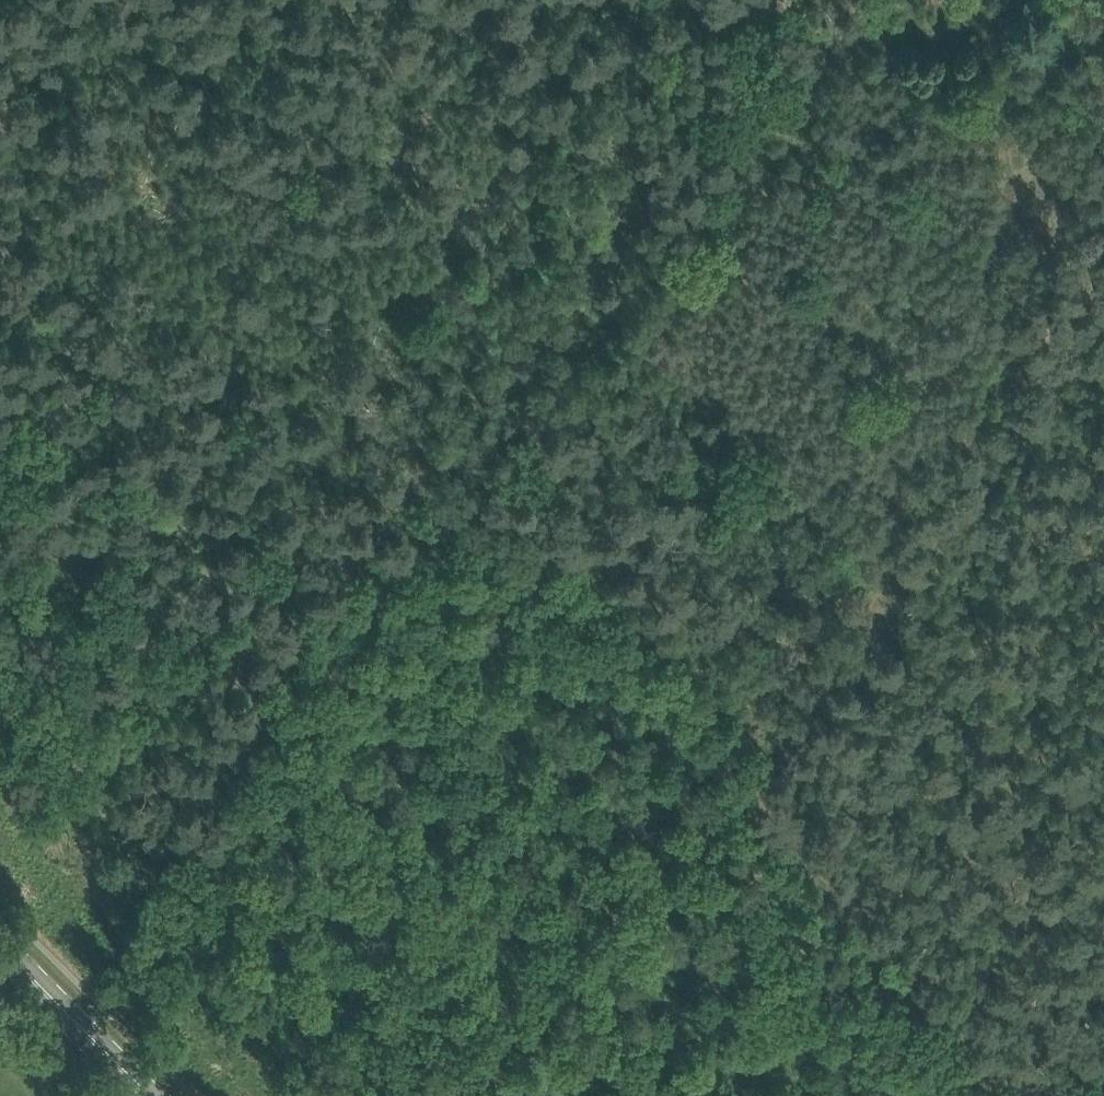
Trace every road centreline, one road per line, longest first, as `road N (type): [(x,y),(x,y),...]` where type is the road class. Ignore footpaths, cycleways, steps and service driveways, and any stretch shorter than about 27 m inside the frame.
road 1 (primary): [(159,1095),(0,939)]

